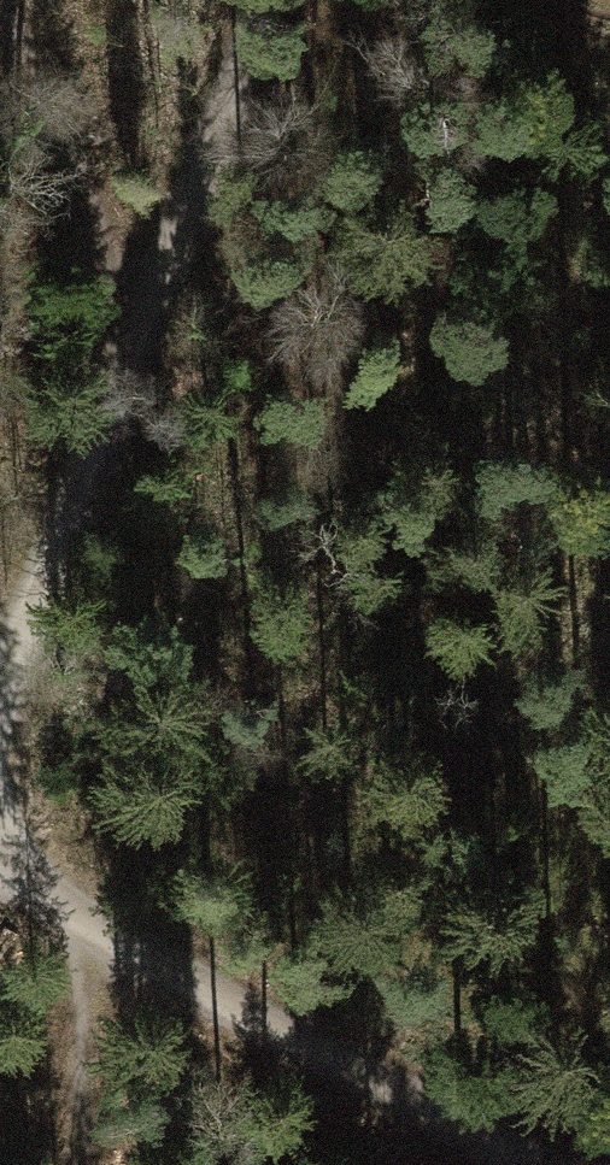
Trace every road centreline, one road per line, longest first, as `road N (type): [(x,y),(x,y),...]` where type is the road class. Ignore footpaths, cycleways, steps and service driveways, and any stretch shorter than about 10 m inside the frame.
road 1 (track): [(262,0),(121,307),(0,686)]
road 2 (track): [(0,860),(566,1164)]
road 3 (track): [(0,38),(121,307)]

